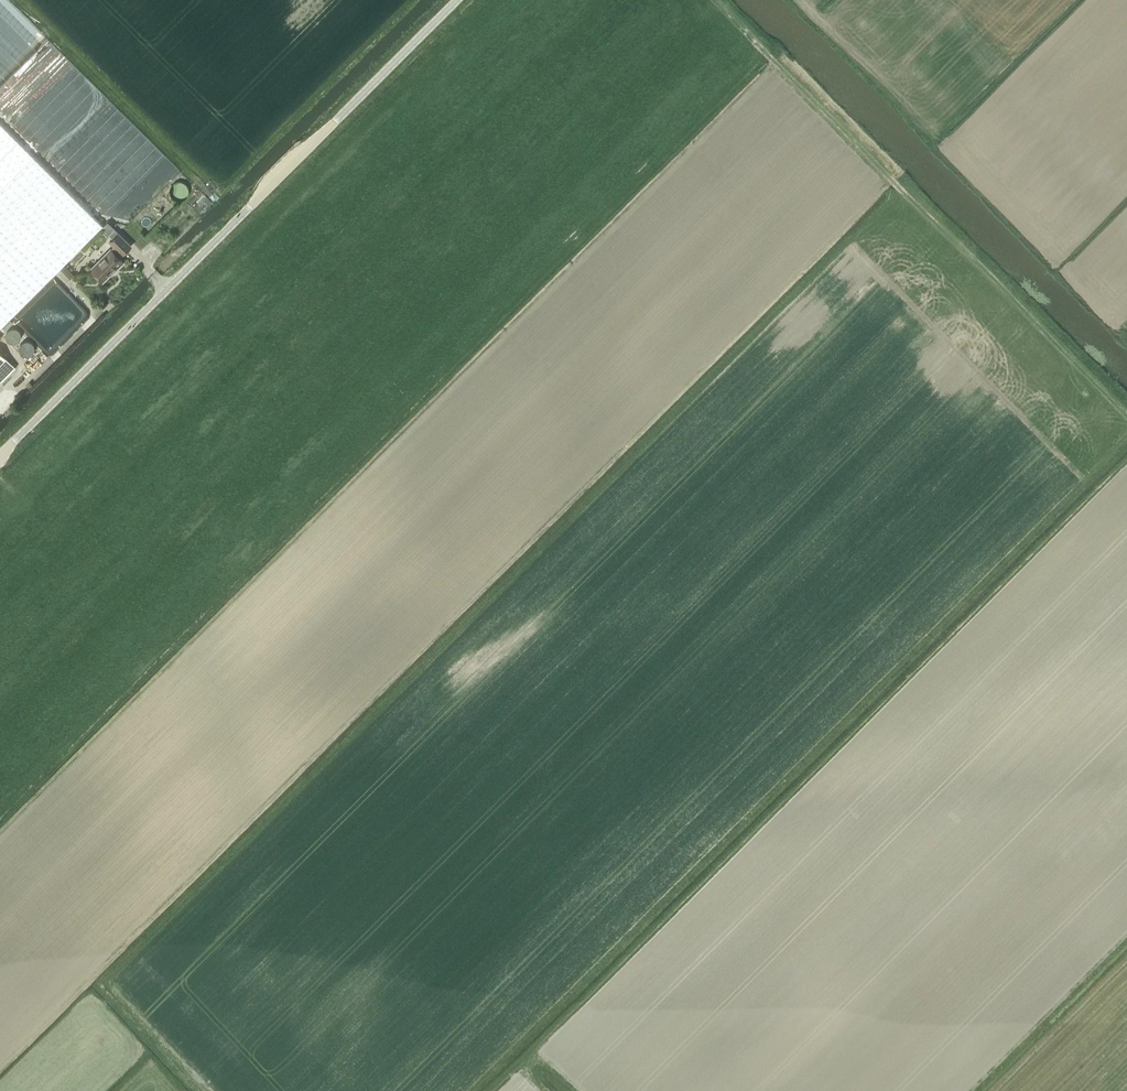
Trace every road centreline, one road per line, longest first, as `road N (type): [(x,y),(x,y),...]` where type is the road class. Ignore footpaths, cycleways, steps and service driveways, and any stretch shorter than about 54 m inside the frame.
road 1 (unclassified): [(0,455),(456,0)]

